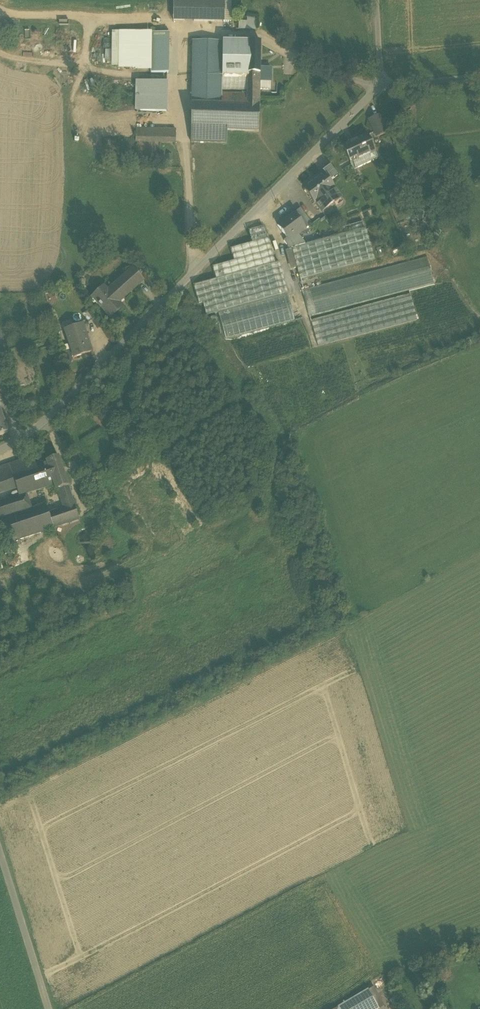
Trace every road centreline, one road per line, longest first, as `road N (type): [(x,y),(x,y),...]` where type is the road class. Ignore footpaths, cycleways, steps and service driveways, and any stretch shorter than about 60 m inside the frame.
road 1 (unclassified): [(0,455),(47,420),(380,87),(479,77)]
road 2 (unclassified): [(48,1008),(0,859)]
road 3 (track): [(183,120),(193,271)]

